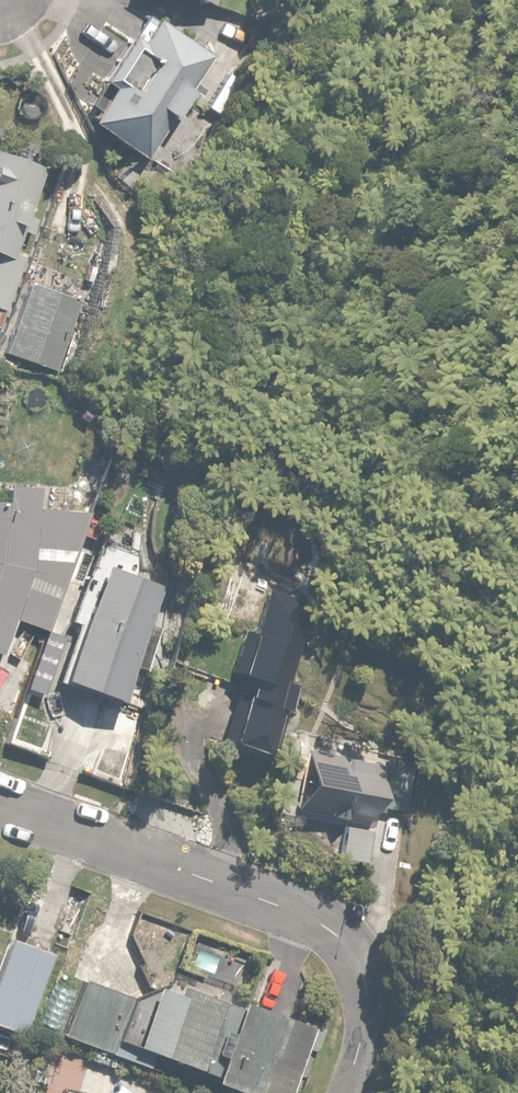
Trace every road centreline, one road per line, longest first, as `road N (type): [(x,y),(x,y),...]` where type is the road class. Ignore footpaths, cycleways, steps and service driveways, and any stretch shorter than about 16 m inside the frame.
road 1 (residential): [(356,1092),(377,990),(368,960),(334,930),(0,802)]

